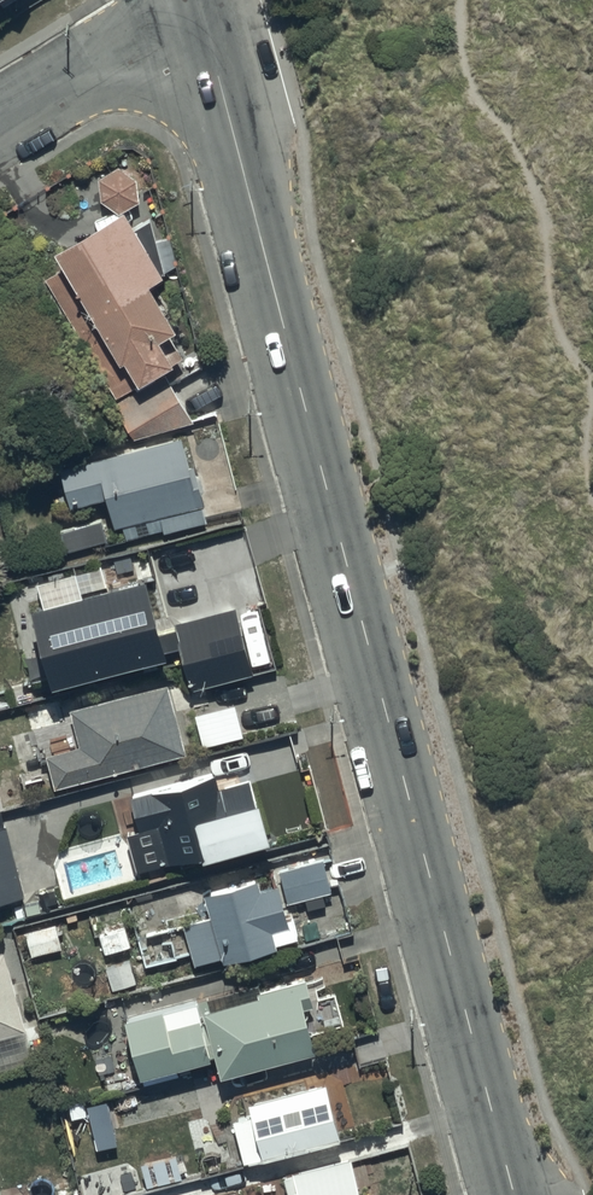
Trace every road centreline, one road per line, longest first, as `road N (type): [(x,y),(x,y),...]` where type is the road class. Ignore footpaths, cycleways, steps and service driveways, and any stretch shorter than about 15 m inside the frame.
road 1 (tertiary): [(201,8),(516,1194)]
road 2 (residential): [(0,124),(201,8)]

